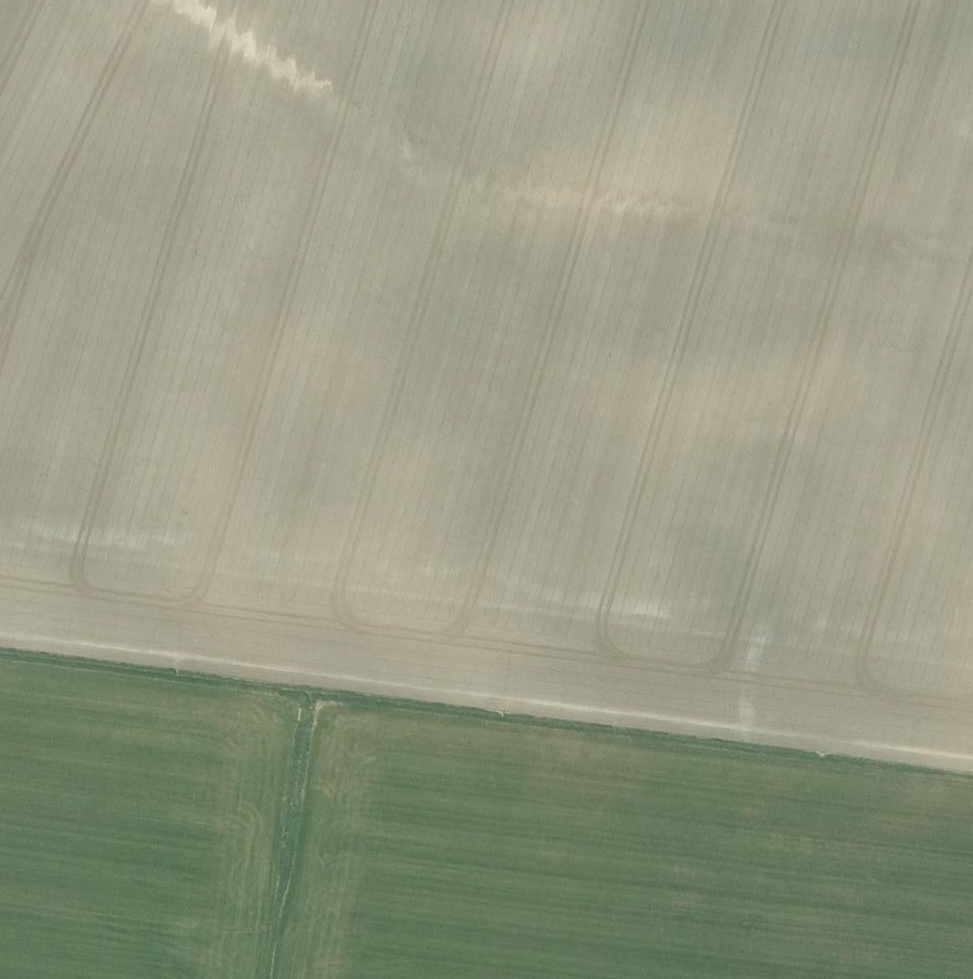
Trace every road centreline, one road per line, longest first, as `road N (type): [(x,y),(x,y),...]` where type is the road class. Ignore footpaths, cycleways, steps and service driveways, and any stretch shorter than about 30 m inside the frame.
road 1 (track): [(432,167),(175,0)]

